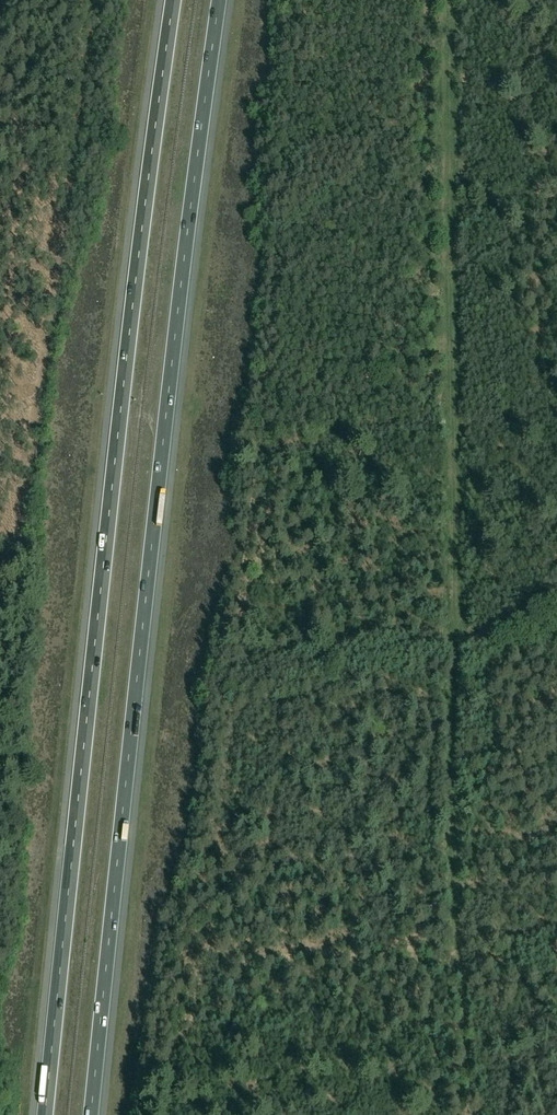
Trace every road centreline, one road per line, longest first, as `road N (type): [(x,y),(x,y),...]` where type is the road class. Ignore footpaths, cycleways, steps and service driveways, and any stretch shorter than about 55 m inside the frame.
road 1 (motorway): [(91,1114),(219,0)]
road 2 (motorway): [(173,0),(45,1114)]
road 3 (track): [(447,0),(448,633),(556,621)]

